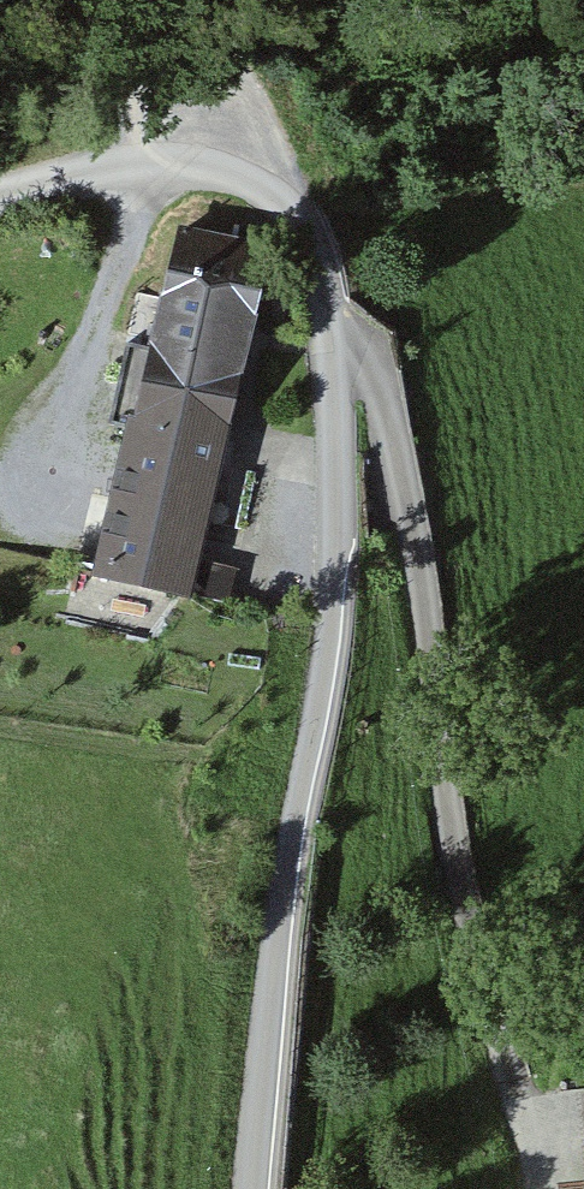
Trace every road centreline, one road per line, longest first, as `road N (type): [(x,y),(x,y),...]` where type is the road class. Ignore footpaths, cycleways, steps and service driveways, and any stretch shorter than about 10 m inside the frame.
road 1 (unclassified): [(0,197),(134,165),(194,163),(254,175),(297,200),(329,308),(338,443),(336,593),(283,913),(252,1188)]
road 2 (track): [(329,308),(370,364),(529,1188)]
road 3 (track): [(134,165),(104,288),(1,550)]

